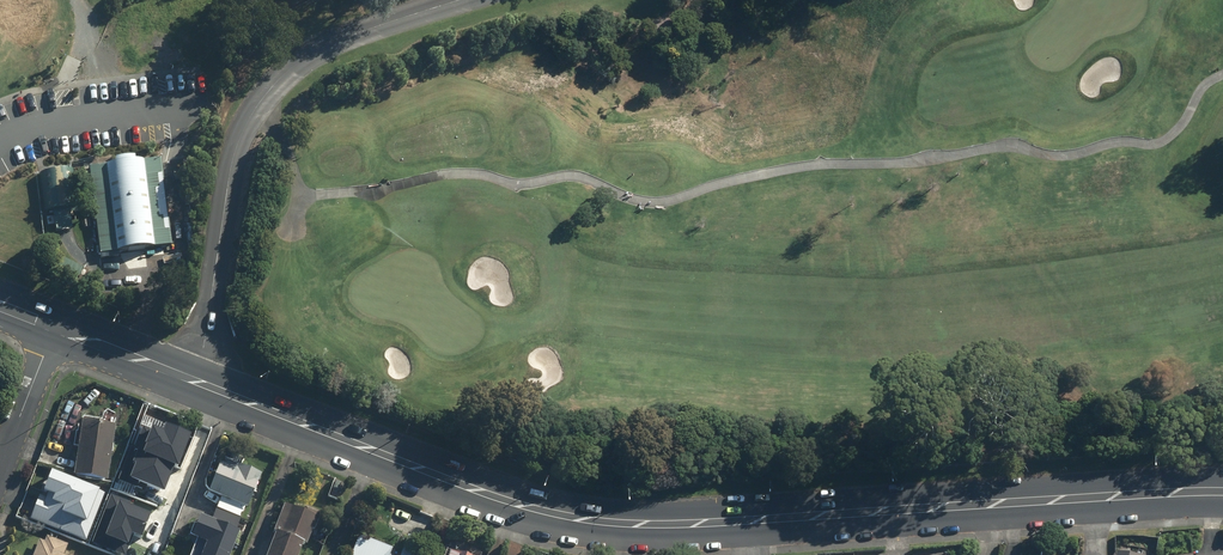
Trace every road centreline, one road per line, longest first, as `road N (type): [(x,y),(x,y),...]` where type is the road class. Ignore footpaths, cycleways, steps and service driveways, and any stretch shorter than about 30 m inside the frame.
road 1 (secondary): [(1222,492),(633,524),(513,503),(199,383)]
road 2 (unclassified): [(453,0),(319,46),(255,105),(235,142),(199,383)]
road 3 (secondary): [(199,383),(55,326)]
road 4 (residential): [(55,326),(0,470)]

